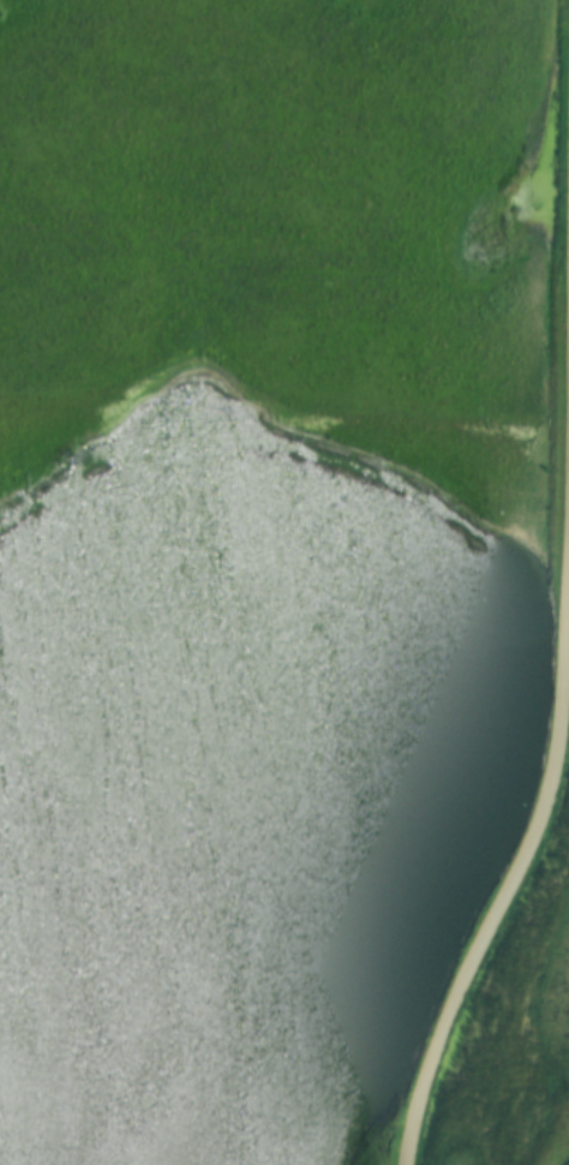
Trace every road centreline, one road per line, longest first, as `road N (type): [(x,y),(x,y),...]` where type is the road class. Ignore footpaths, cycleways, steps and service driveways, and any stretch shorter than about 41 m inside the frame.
road 1 (residential): [(414,1164),(435,1075),(481,956),(541,842),(568,694)]

